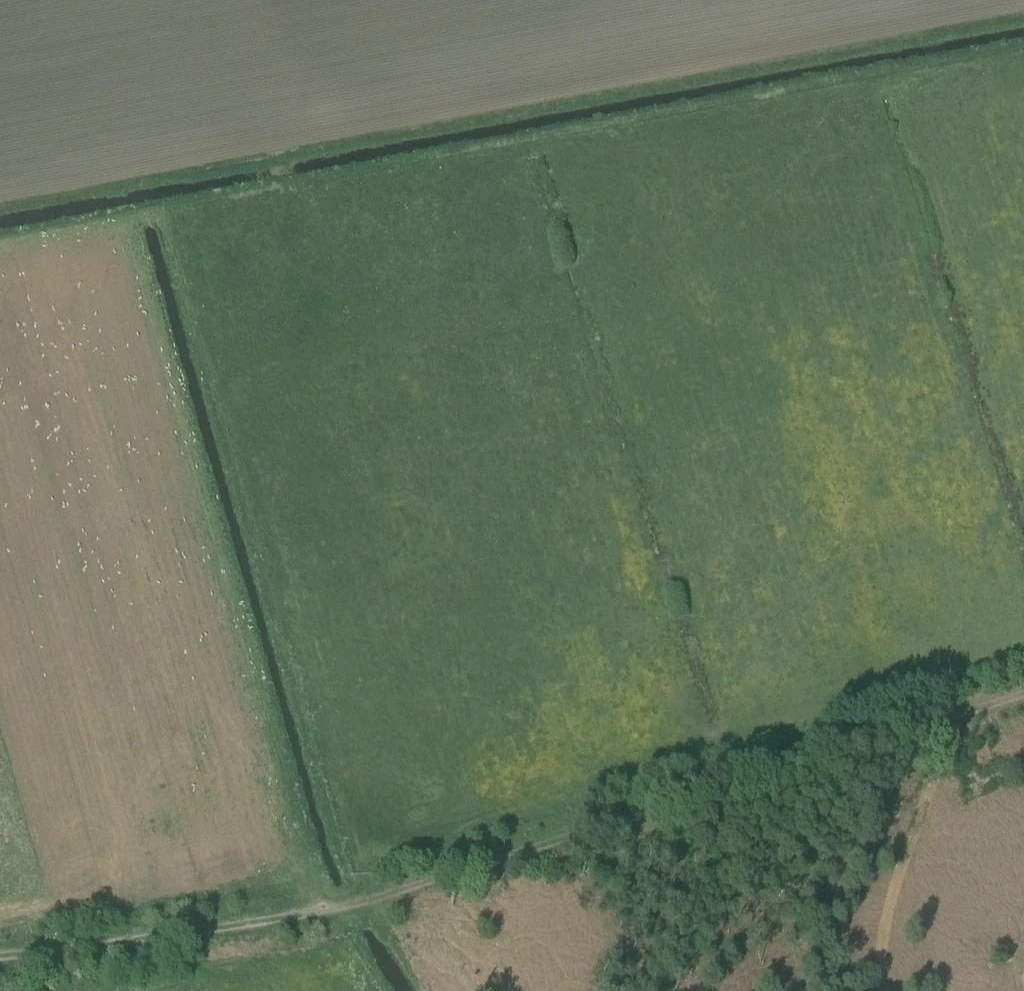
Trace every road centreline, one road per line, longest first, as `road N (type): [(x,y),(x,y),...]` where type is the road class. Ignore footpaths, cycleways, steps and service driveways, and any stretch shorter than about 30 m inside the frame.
road 1 (track): [(0,965),(333,912),(1023,691)]

